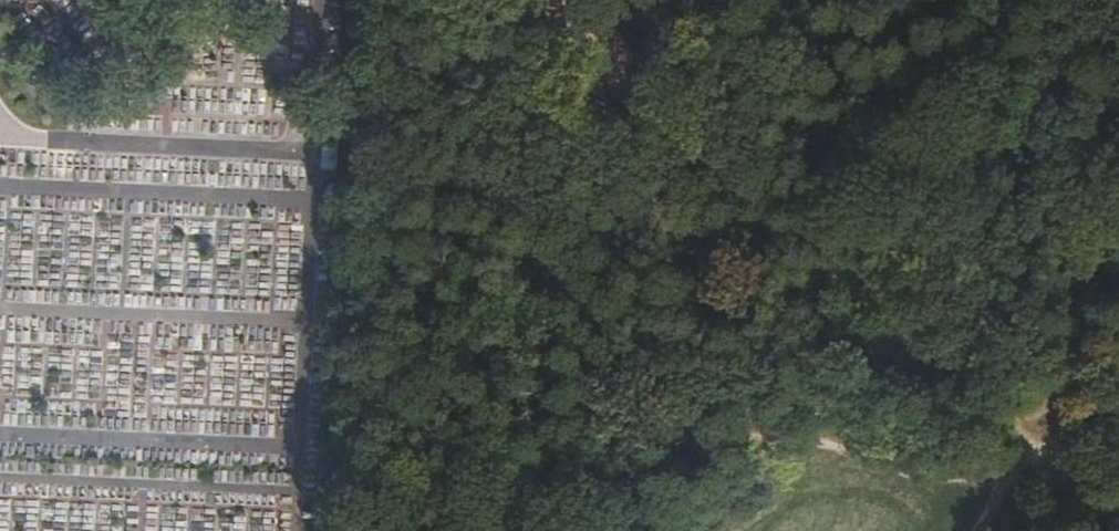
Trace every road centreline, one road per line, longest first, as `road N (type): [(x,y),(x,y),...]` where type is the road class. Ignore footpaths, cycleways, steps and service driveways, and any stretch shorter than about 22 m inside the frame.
road 1 (track): [(1034,452),(558,0)]

